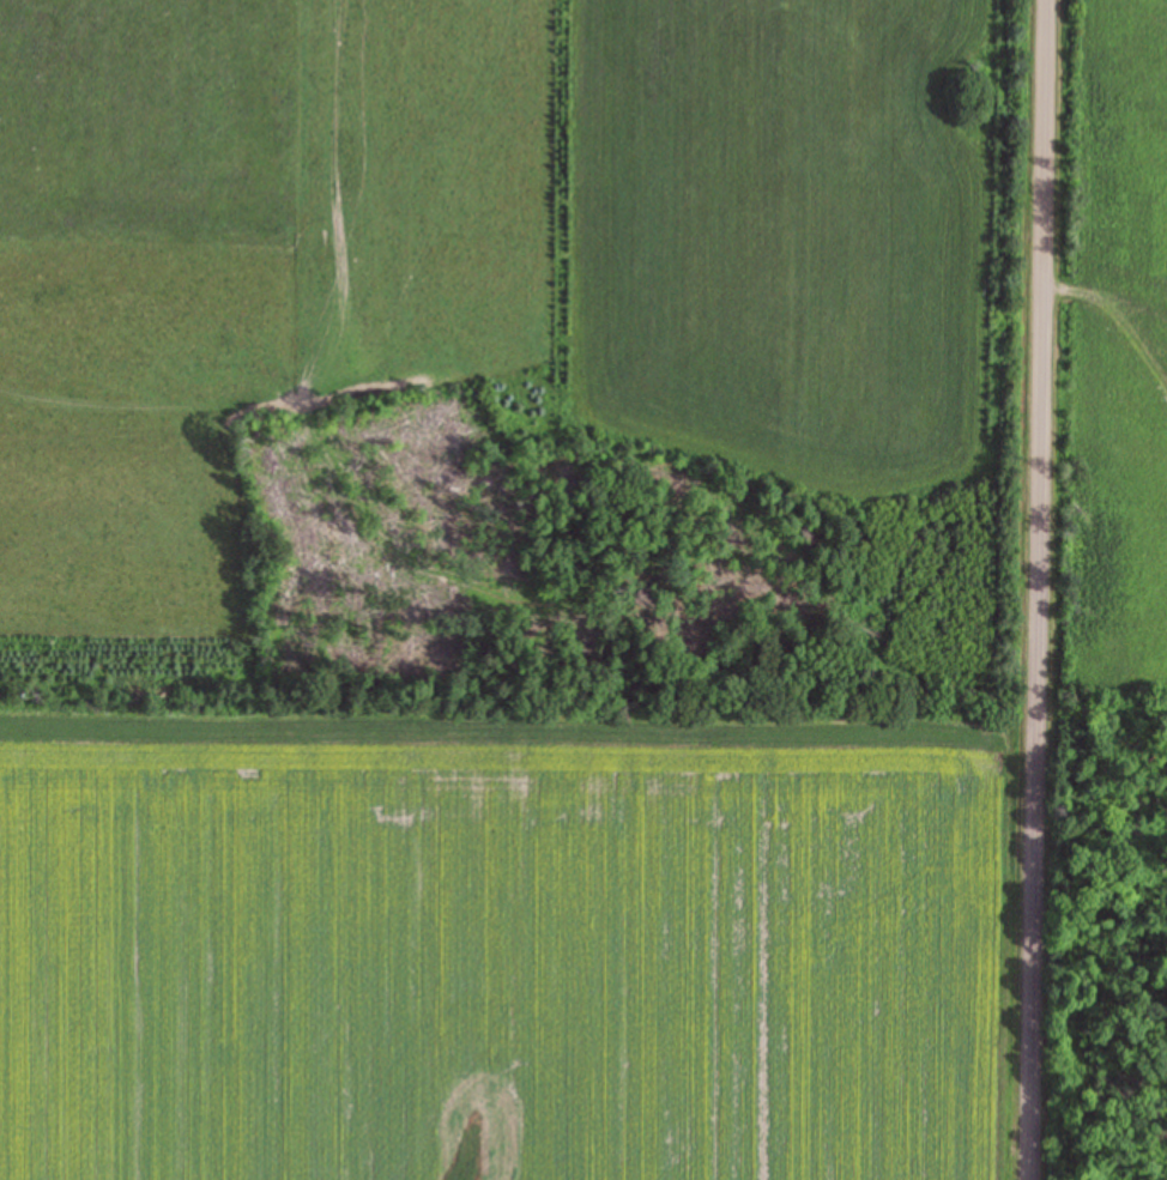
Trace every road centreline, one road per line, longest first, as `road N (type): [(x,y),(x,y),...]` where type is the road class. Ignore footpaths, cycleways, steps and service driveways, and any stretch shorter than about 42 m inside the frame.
road 1 (residential): [(1020,1179),(1035,0)]

